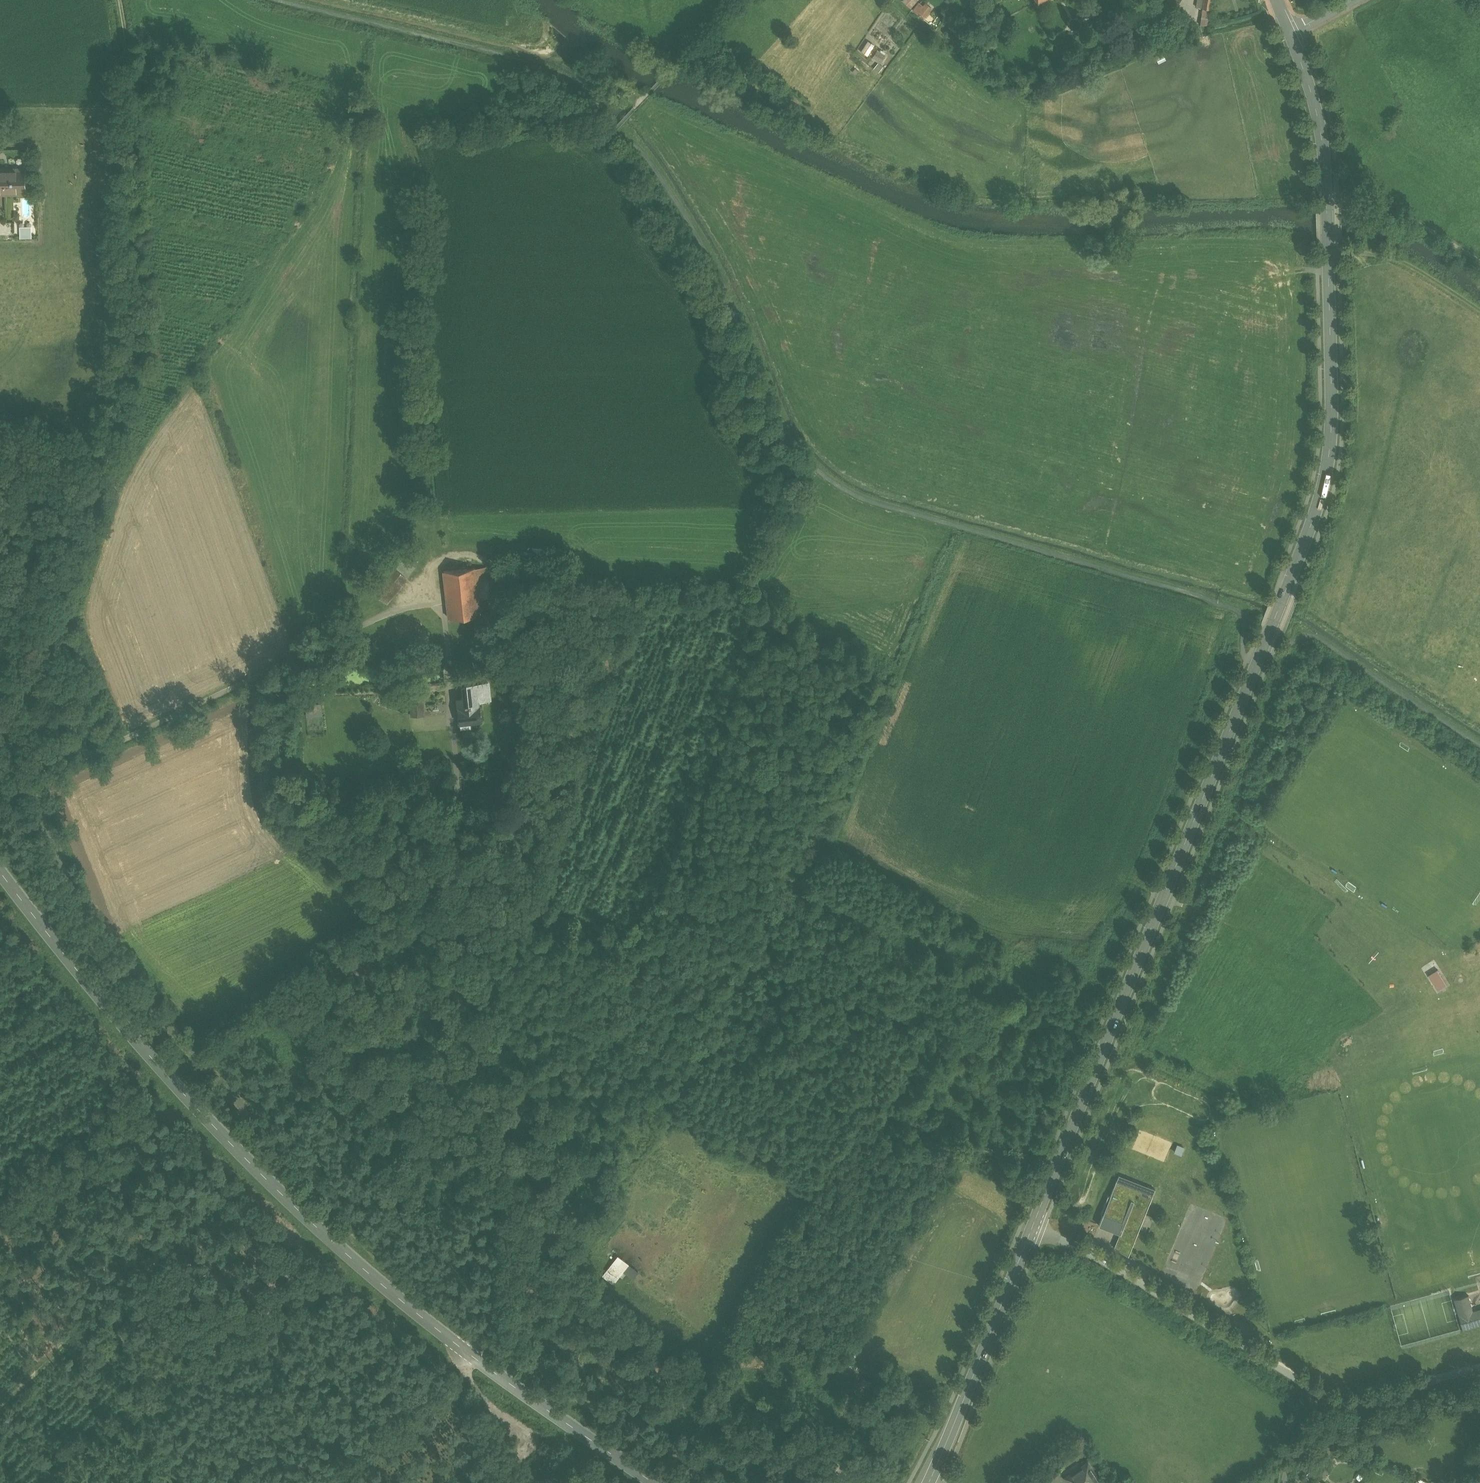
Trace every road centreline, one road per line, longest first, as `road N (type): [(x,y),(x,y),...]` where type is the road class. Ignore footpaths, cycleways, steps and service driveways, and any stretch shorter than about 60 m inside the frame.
road 1 (secondary): [(927,1482),(1326,474),(1332,416),(1325,168),(1290,31)]
road 2 (secondary): [(0,871),(163,1071),(330,1239),(462,1349),(651,1482)]
road 3 (track): [(122,0),(139,140),(141,268),(127,385),(98,531),(68,606),(0,662)]
road 4 (track): [(1338,190),(1382,199),(1479,256)]
road 5 (track): [(1479,305),(1407,258),(1340,245)]

